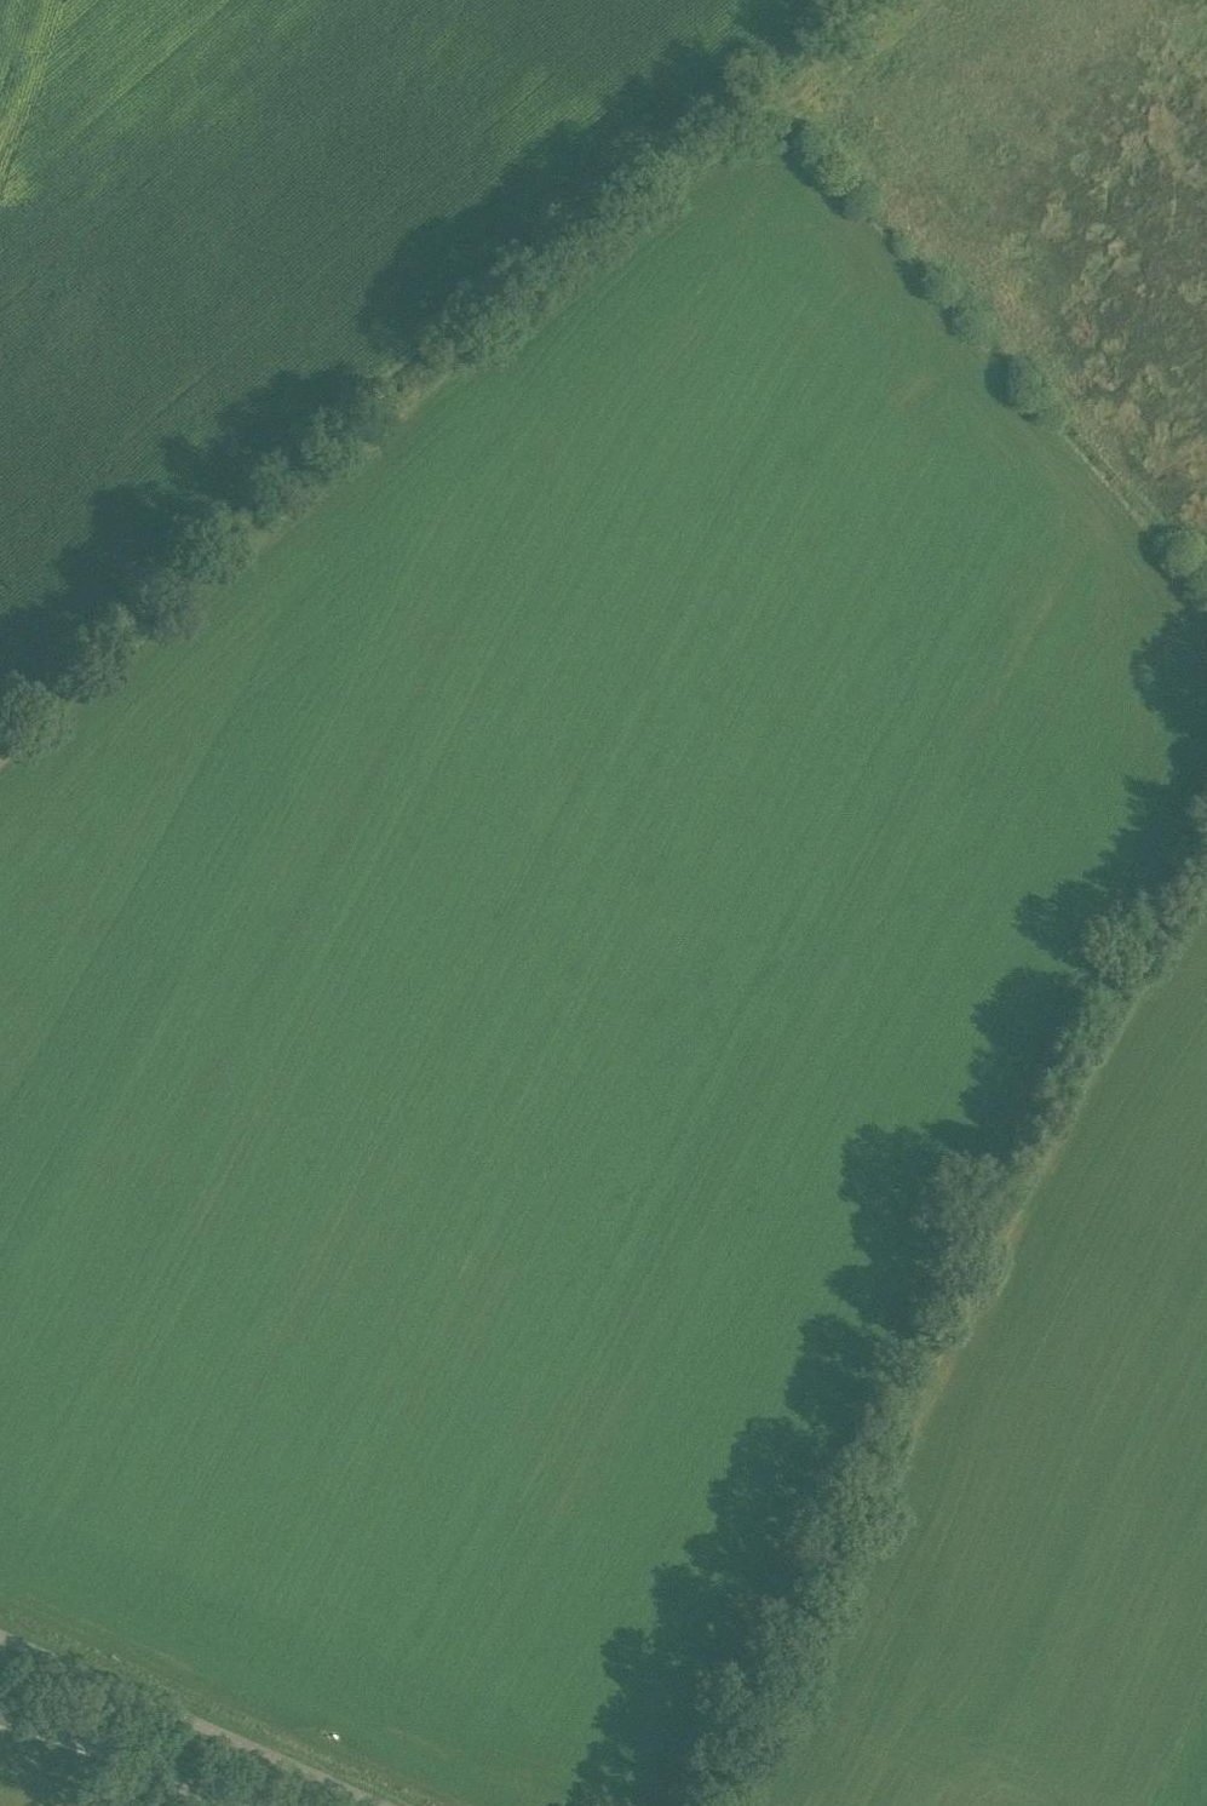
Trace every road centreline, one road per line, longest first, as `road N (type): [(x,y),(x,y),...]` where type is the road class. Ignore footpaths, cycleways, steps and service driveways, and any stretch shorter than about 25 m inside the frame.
road 1 (secondary): [(0,1716),(243,1805)]

